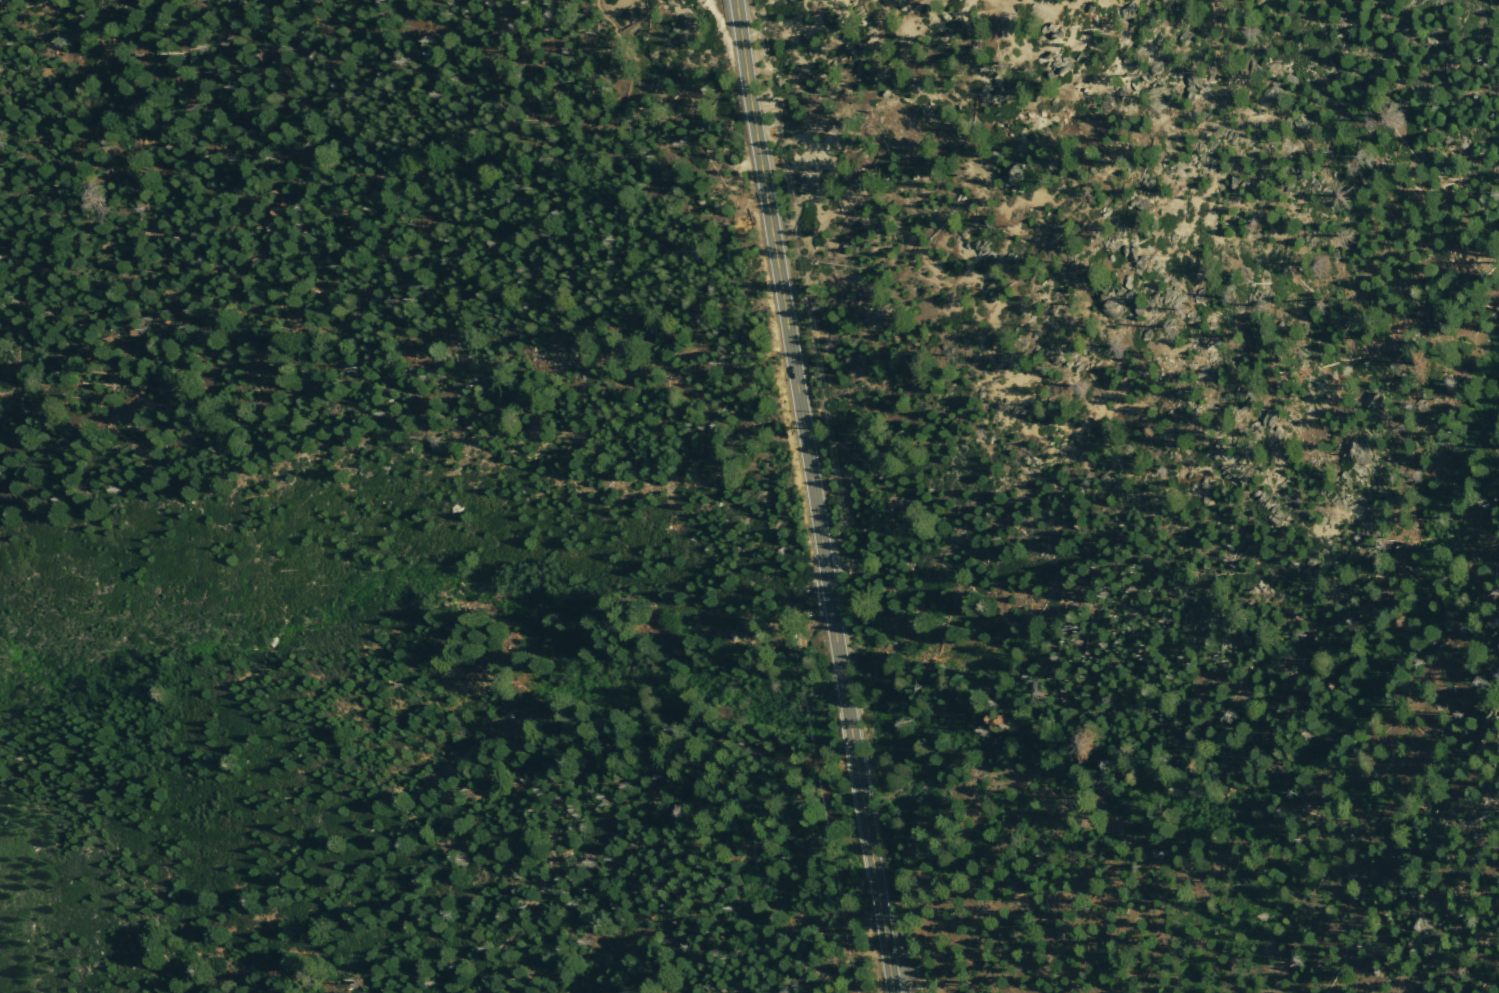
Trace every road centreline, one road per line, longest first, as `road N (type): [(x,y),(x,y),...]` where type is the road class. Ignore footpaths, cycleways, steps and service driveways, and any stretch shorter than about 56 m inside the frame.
road 1 (primary): [(893,992),(836,637),(758,0)]

